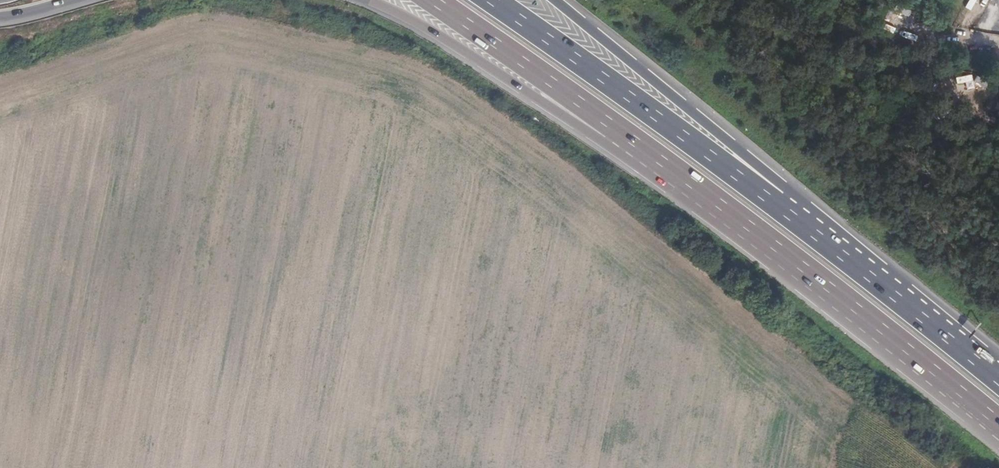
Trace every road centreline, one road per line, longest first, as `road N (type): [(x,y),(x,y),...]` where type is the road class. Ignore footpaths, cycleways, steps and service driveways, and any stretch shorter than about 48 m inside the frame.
road 1 (motorway): [(998,381),(800,220),(492,0)]
road 2 (motorway): [(998,375),(564,0)]
road 3 (motorway): [(364,0),(438,34),(765,244)]
road 4 (motorway): [(433,0),(765,244)]
road 5 (motorway): [(765,244),(998,427)]

